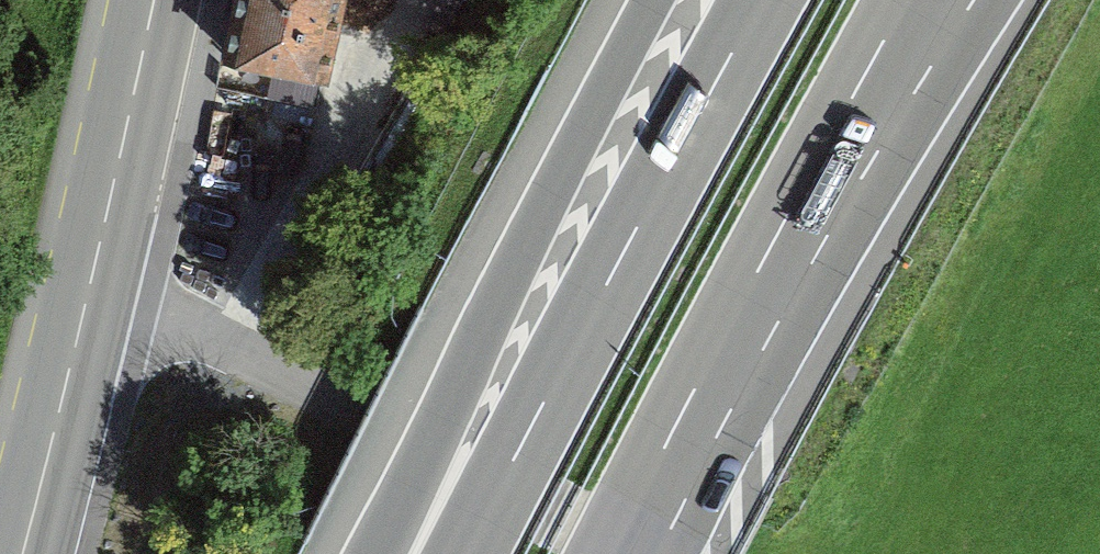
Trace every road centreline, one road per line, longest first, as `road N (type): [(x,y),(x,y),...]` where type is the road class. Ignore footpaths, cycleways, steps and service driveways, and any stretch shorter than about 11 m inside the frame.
road 1 (motorway): [(635,553),(826,195),(943,0)]
road 2 (primary): [(152,0),(19,553)]
road 3 (motorway): [(601,239),(441,553)]
road 4 (motorway): [(743,0),(601,239)]
road 5 (motorway): [(715,0),(601,239)]

